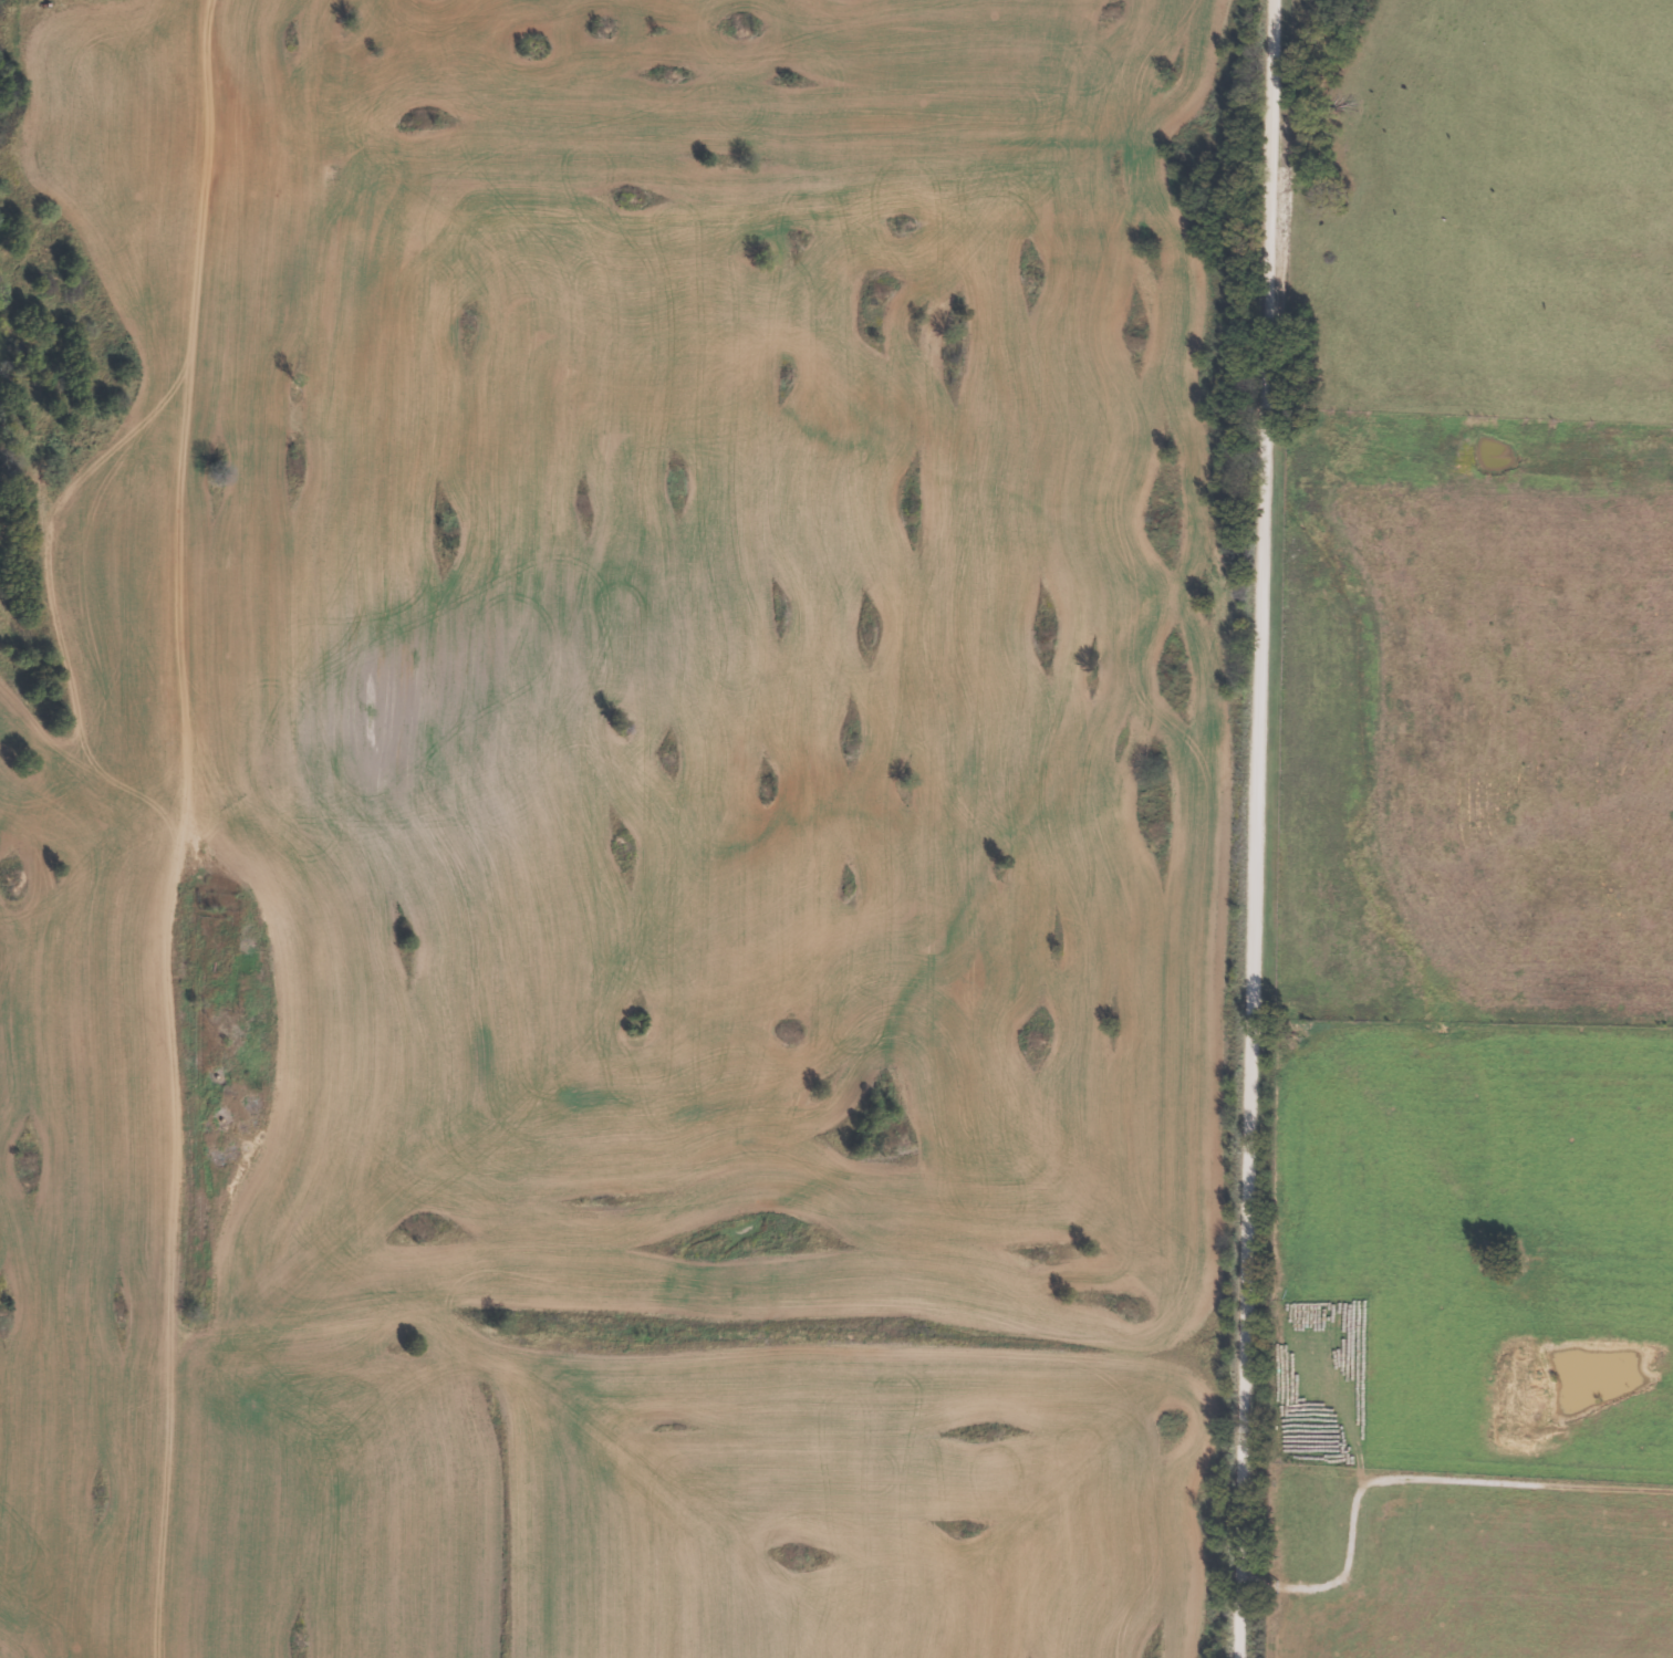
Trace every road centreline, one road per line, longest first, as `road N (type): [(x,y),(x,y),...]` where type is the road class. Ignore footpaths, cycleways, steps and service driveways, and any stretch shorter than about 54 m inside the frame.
road 1 (residential): [(1237,1657),(1275,0)]

